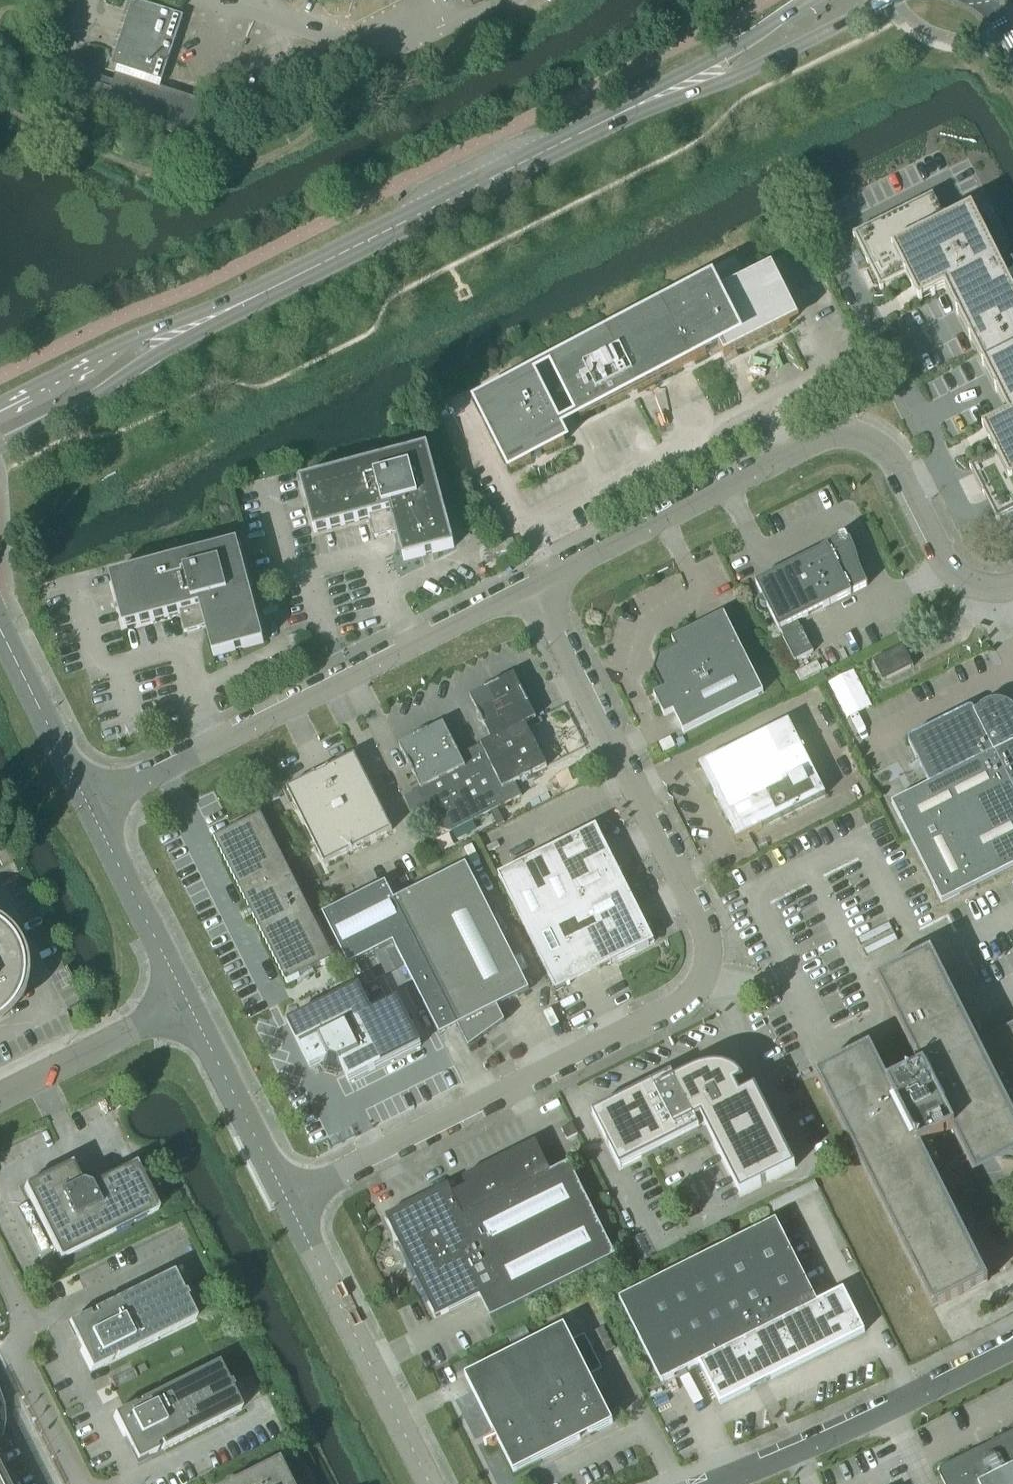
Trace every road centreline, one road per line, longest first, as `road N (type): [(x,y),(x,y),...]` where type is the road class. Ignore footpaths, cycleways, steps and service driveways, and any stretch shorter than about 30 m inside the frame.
road 1 (unclassified): [(283,1199),(687,1006),(707,972),(707,935),(533,590)]
road 2 (secondary): [(203,319),(846,0)]
road 3 (unclassified): [(533,590),(831,435),(878,444),(957,575),(1012,590)]
road 4 (unclassified): [(90,807),(533,590)]
road 5 (unclassified): [(724,1483),(1012,1341)]
road 6 (unclassified): [(428,1483),(283,1199)]
road 7 (secondary): [(0,449),(100,395),(203,319)]
road 8 (unclassified): [(81,1483),(11,1348),(19,1323),(0,1283)]
road 9 (secondary): [(203,319),(0,410)]
road 10 (unclassified): [(283,1199),(186,1003)]
road 11 (unclassified): [(186,1003),(90,807)]
road 12 (unclassified): [(0,1094),(186,1003)]
road 13 (unclassified): [(90,807),(0,628)]

